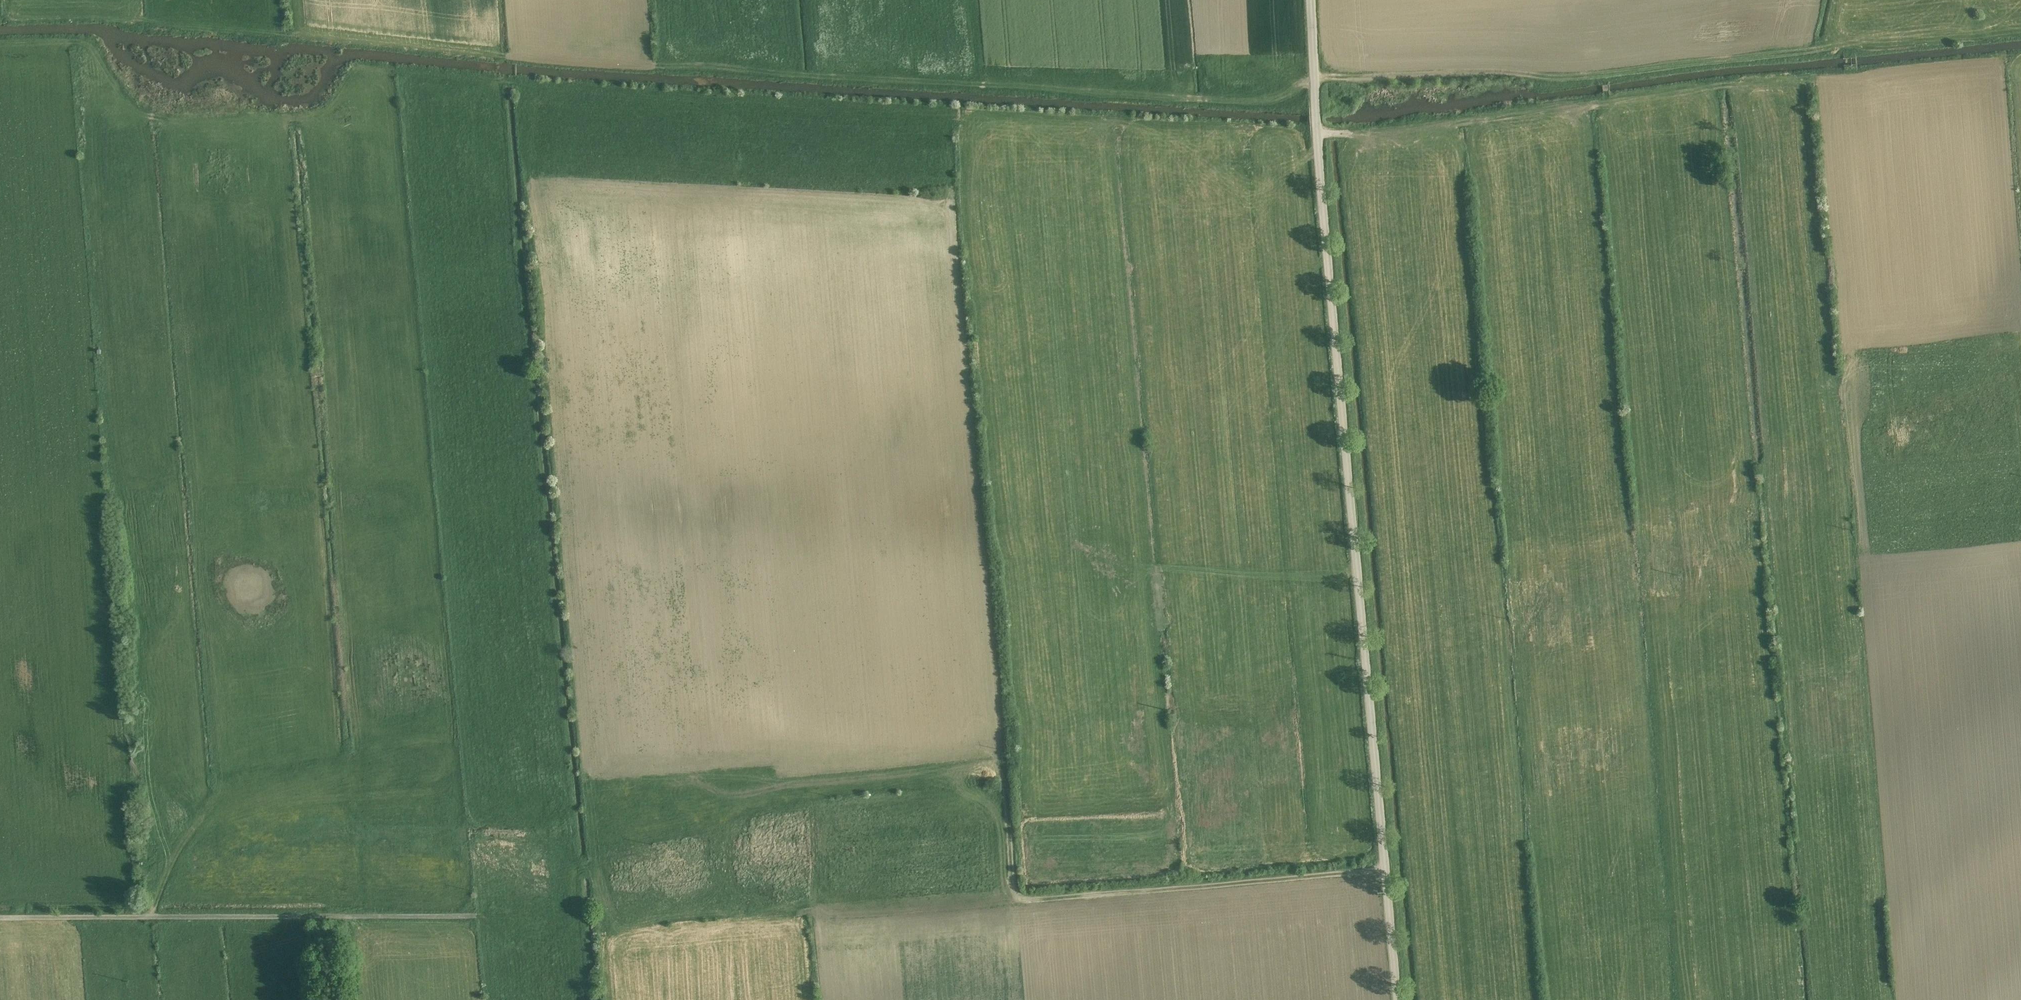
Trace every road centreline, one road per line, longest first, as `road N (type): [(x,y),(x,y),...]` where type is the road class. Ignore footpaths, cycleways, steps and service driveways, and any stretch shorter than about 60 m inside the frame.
road 1 (unclassified): [(1312,0),(1401,999)]
road 2 (track): [(1004,780),(1020,897),(1389,868)]
road 3 (track): [(0,914),(138,914)]

